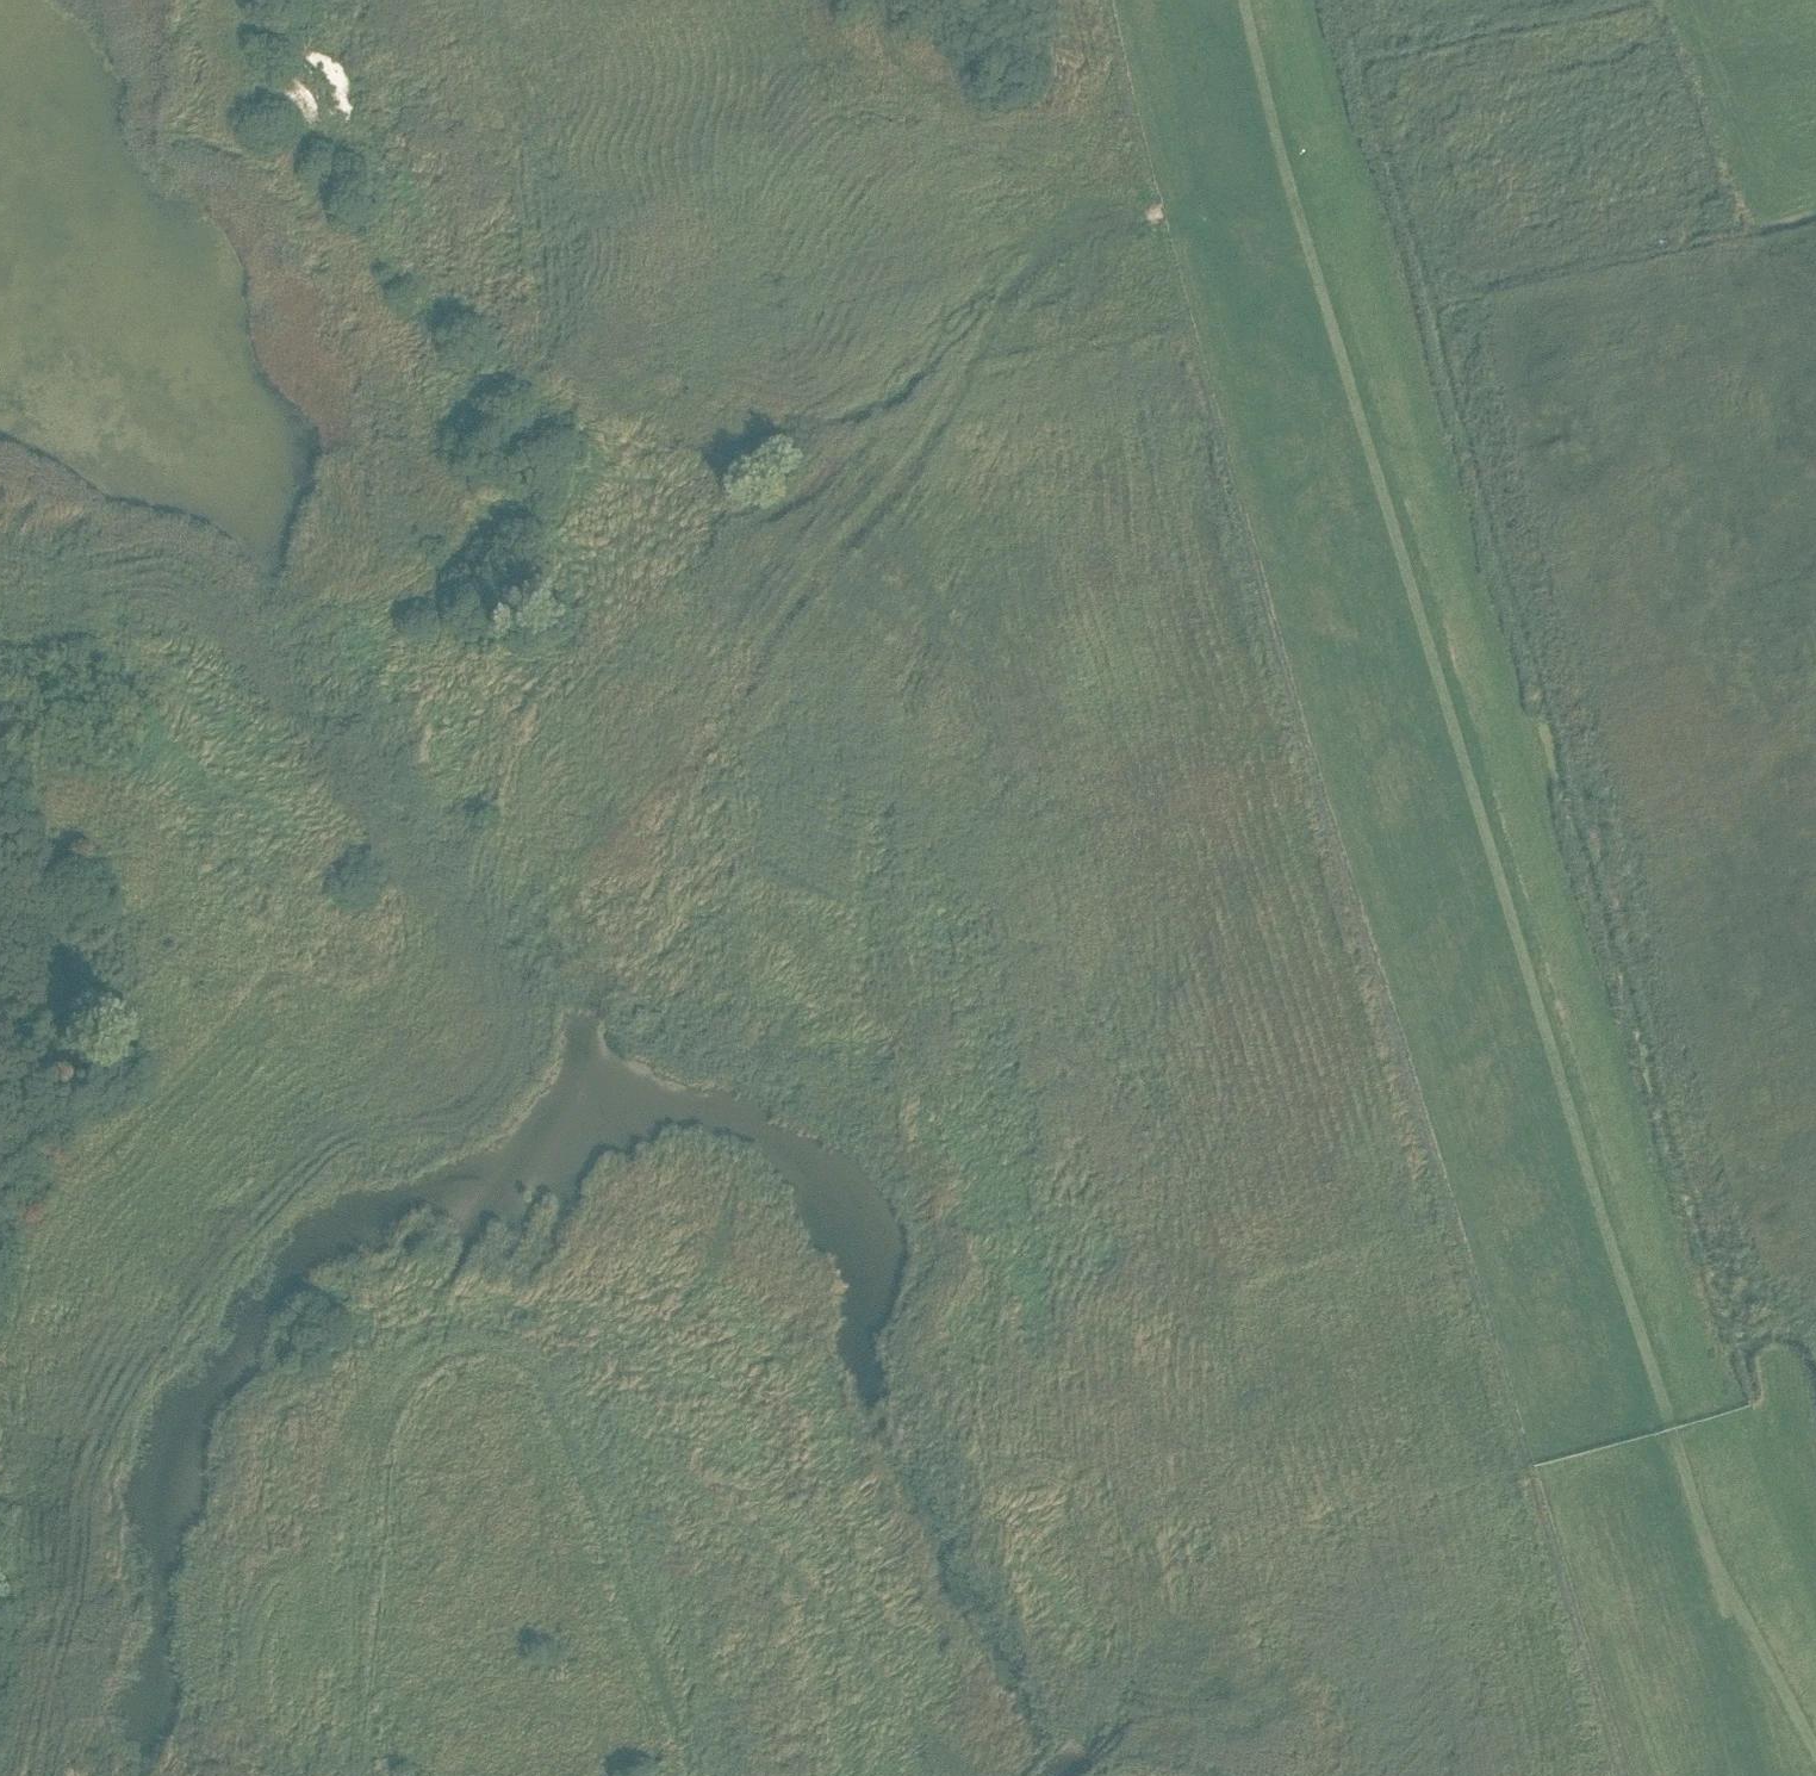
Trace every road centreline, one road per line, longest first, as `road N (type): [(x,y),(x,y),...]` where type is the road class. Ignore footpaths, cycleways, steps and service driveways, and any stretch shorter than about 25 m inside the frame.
road 1 (track): [(1745,1627),(1706,1551),(1595,1210),(1274,160),(1237,0)]
road 2 (track): [(1815,1756),(1745,1627)]

